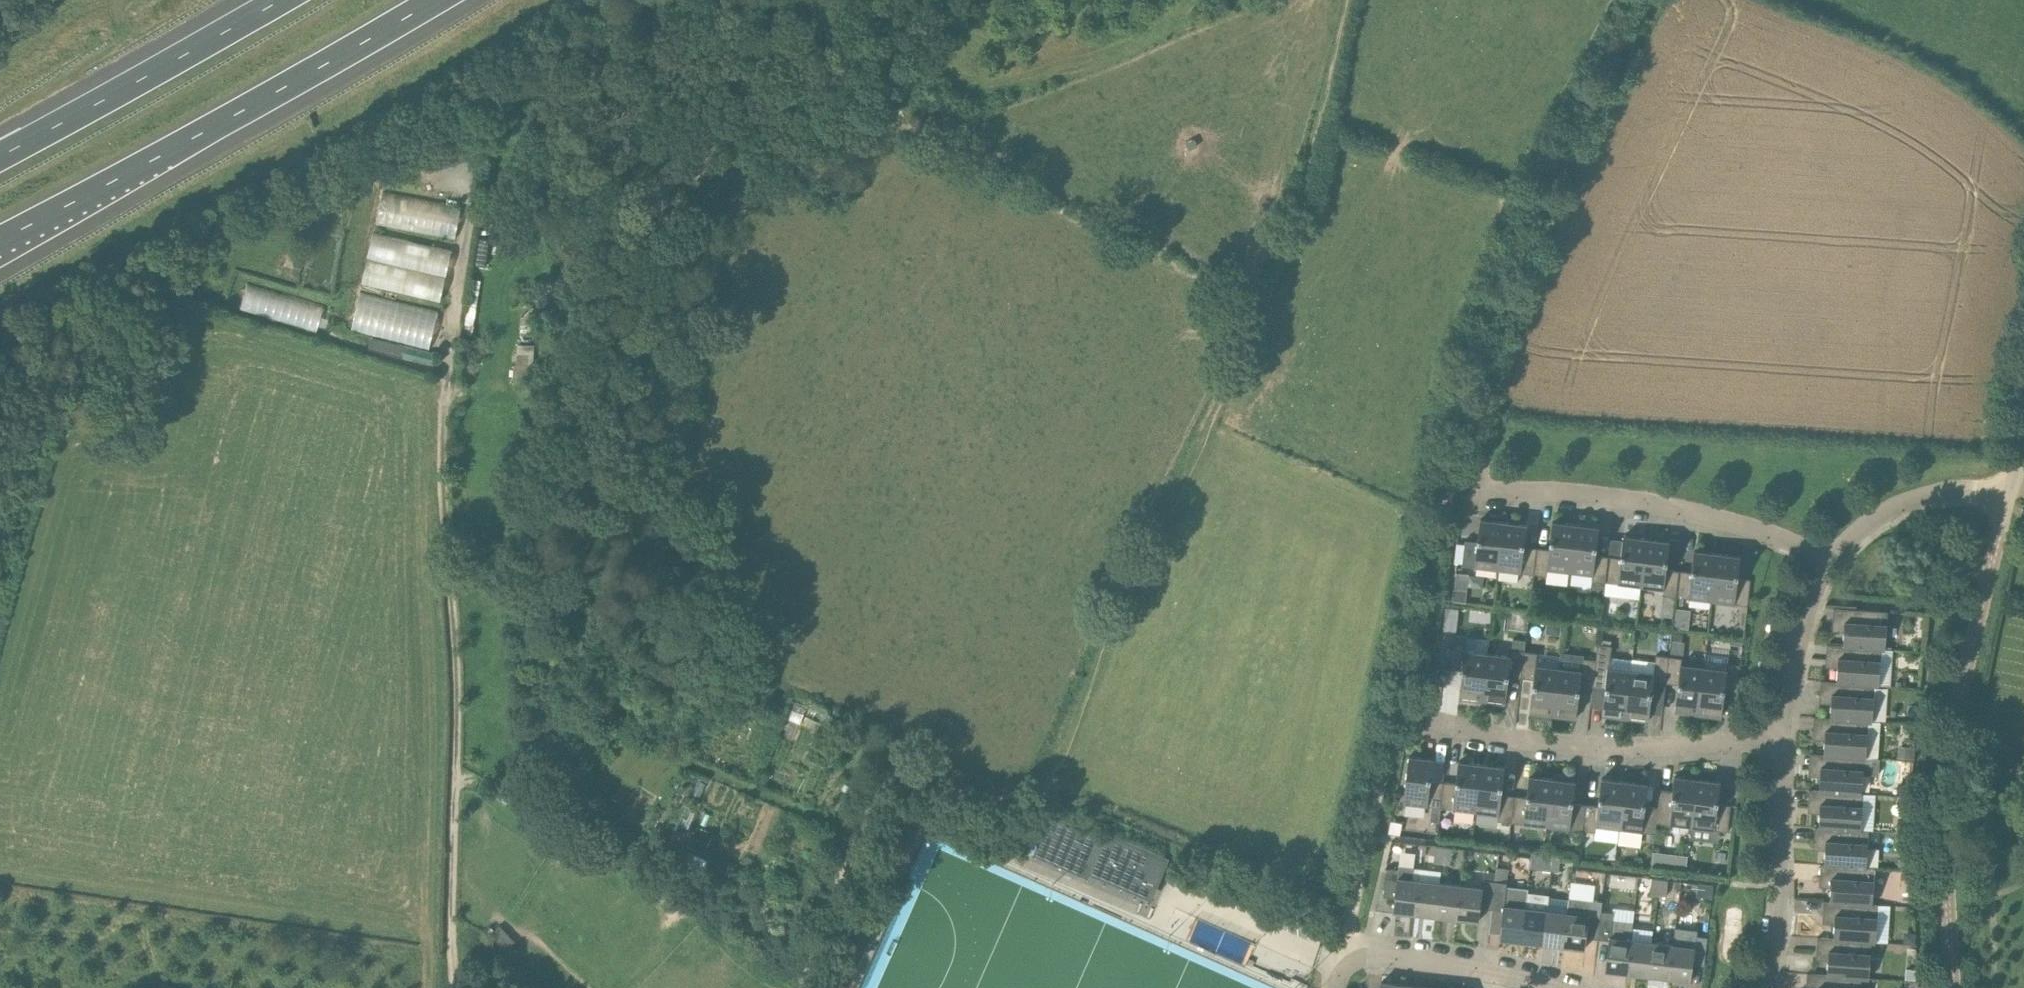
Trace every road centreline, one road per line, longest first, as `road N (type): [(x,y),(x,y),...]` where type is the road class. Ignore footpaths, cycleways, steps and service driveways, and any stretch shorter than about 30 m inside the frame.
road 1 (unclassified): [(1952,987),(1948,744),(2009,493)]
road 2 (motorway): [(0,240),(439,0)]
road 3 (track): [(801,987),(892,765),(921,762),(995,793),(1023,788)]
road 4 (residential): [(1829,560),(1678,508),(1475,488)]
road 5 (residential): [(1431,719),(1608,747),(1781,734)]
road 6 (motorway): [(272,0),(0,156)]
road 7 (residential): [(1764,987),(1779,895),(1781,734)]
road 8 (residential): [(1337,987),(1345,966),(1368,957),(1464,967),(1545,987)]
road 9 (residential): [(1829,560),(1902,502),(1942,491),(2009,493)]
road 10 (track): [(859,831),(685,761)]
road 11 (residential): [(1781,734),(1807,610),(1829,560)]

